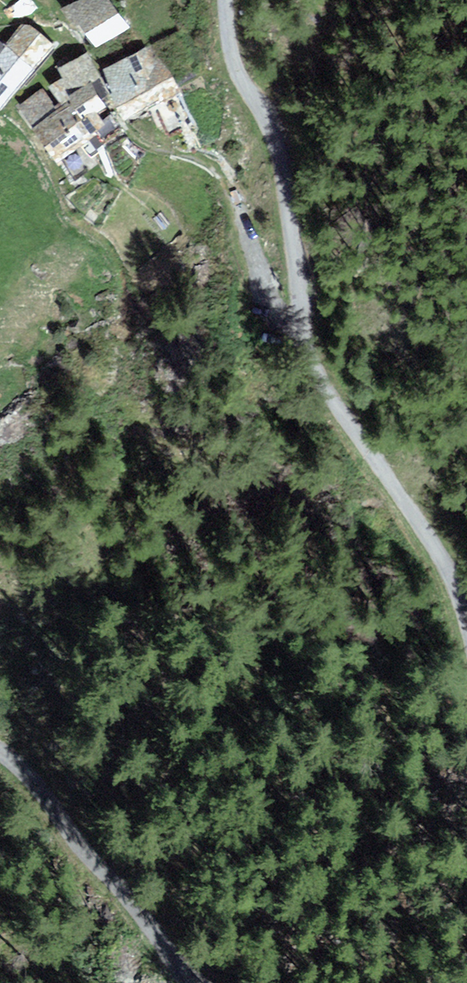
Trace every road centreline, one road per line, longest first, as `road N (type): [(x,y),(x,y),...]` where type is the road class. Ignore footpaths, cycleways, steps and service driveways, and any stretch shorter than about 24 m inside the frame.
road 1 (track): [(466,613),(451,560),(344,418),(308,345),(290,189),(270,128),(236,71),(226,29),(230,0)]
road 2 (track): [(0,752),(55,795),(102,850),(192,982)]
road 3 (track): [(155,146),(227,176),(272,296),(302,298)]

